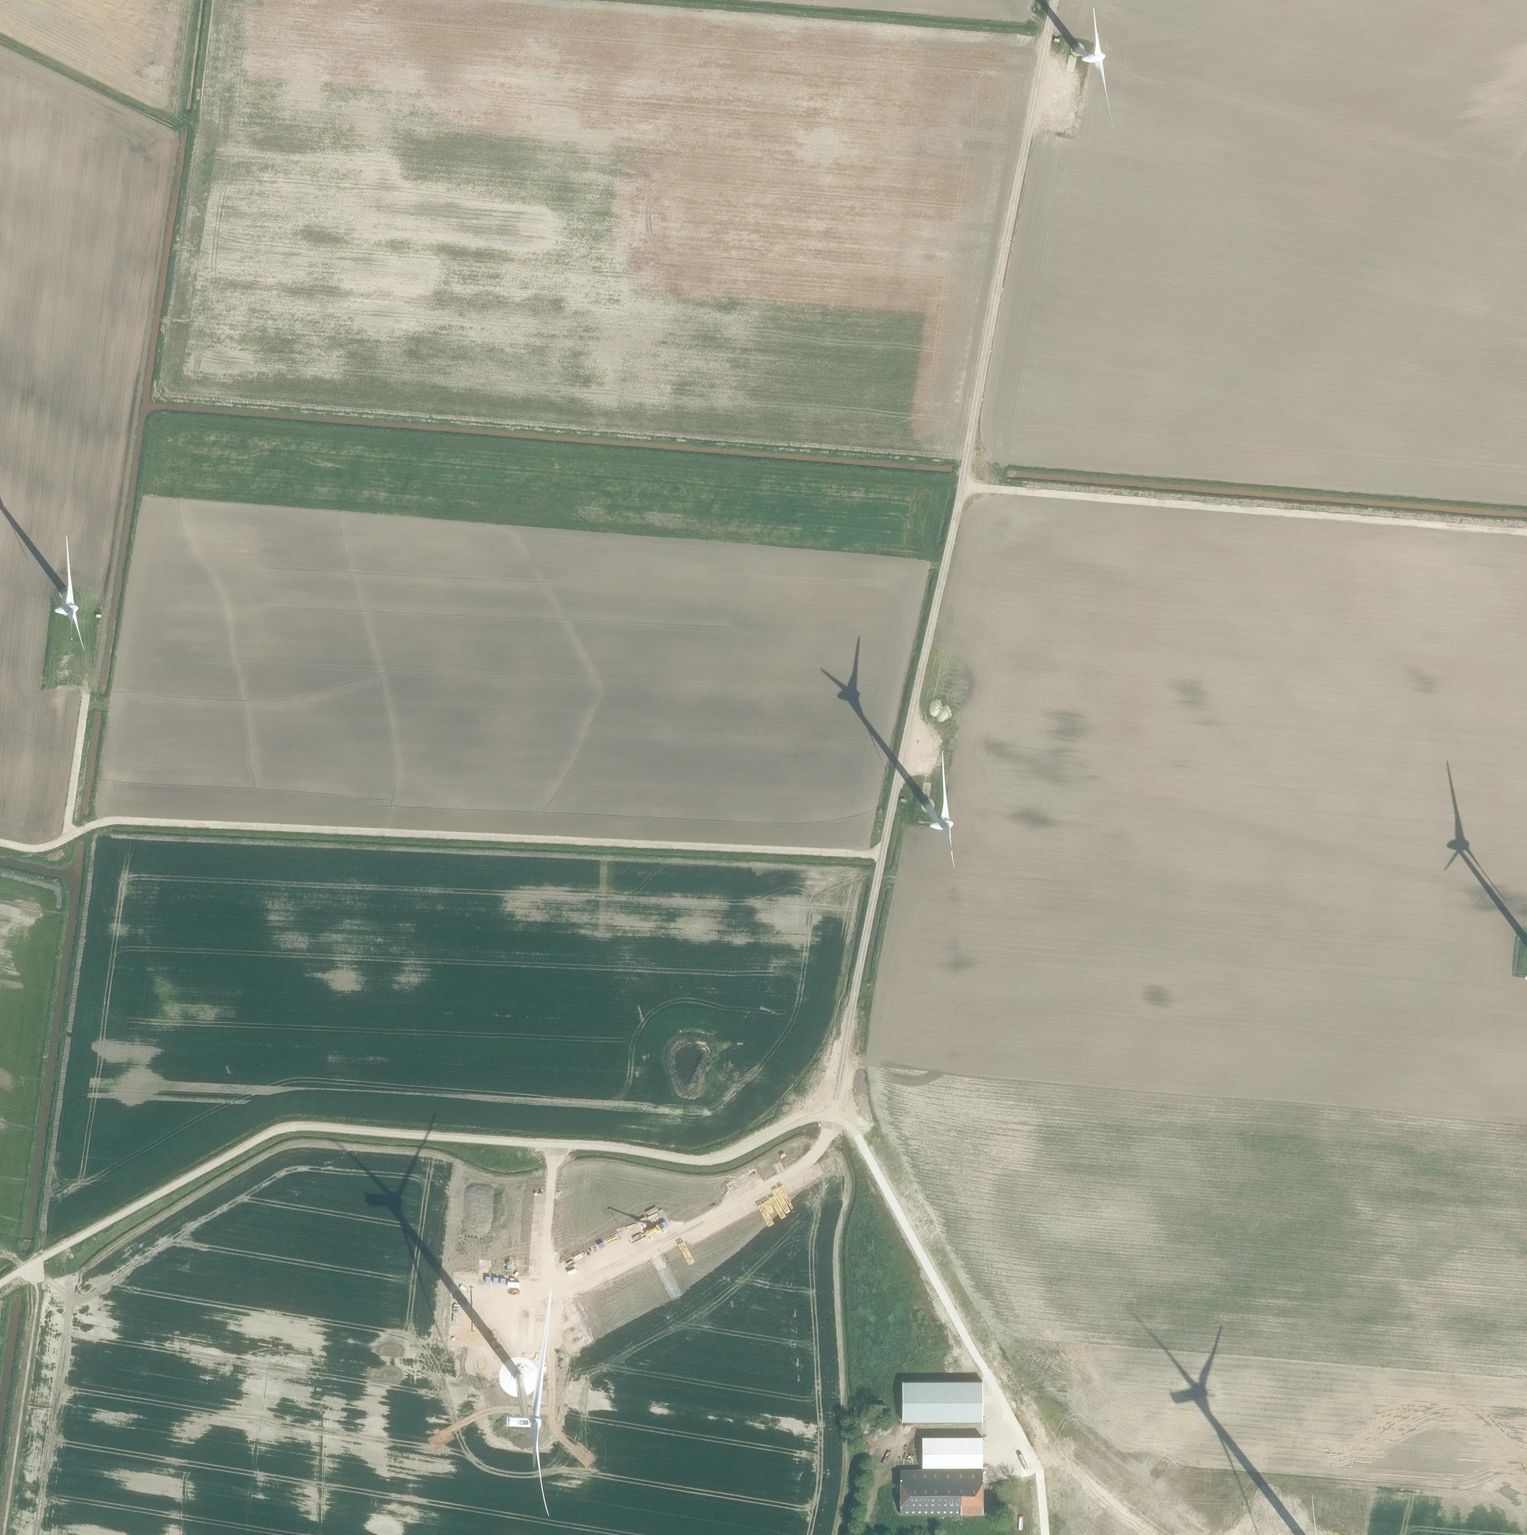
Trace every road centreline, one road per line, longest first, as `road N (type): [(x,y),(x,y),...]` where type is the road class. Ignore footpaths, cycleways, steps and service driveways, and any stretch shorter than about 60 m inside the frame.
road 1 (unclassified): [(0,1288),(268,1132),(294,1127),(683,1158),(739,1150),(806,1116),(833,1109),(840,1116)]

